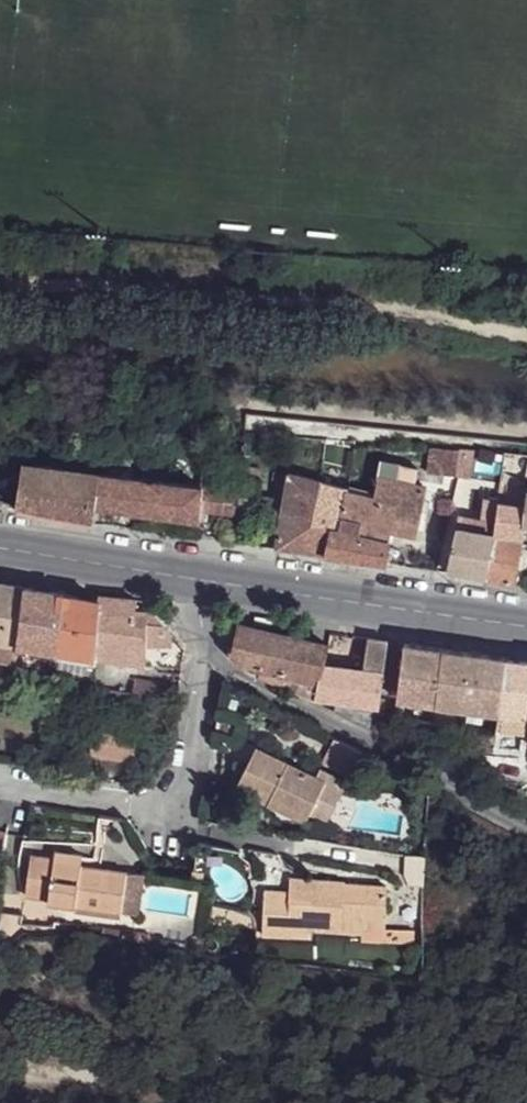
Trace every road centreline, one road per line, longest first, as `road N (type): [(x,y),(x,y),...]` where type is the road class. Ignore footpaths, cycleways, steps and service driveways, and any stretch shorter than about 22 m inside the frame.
road 1 (secondary): [(169,577),(526,626)]
road 2 (unclassified): [(526,827),(207,663)]
road 3 (residential): [(0,778),(121,798),(172,796),(190,772),(207,663)]
road 4 (secondary): [(0,548),(169,577)]

